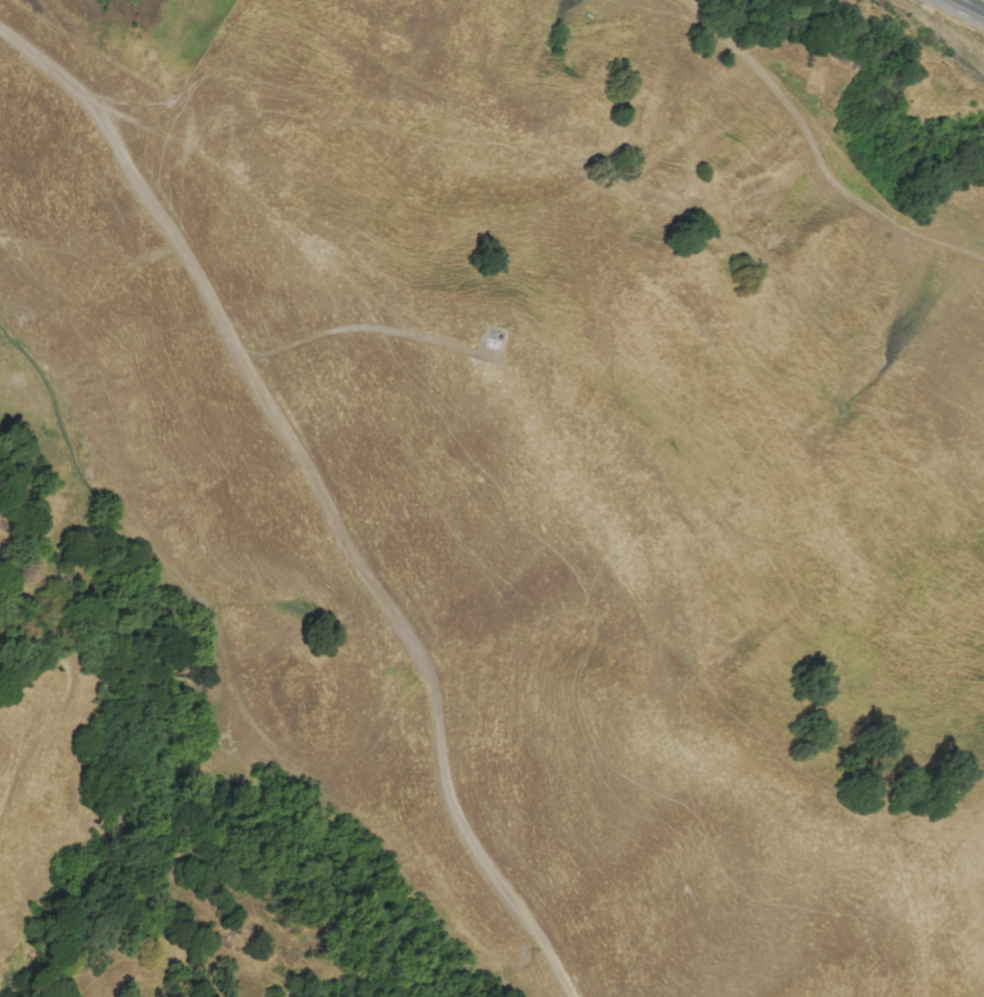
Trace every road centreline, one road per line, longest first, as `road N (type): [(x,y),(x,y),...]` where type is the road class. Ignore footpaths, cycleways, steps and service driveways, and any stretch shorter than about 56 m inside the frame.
road 1 (track): [(571,996),(543,939),(475,855),(445,789),(433,684),(417,639),(345,540),(166,221),(90,103),(0,30)]
road 2 (track): [(687,0),(765,72),(824,162),(883,222),(983,264)]
road 3 (track): [(0,635),(57,655),(68,677),(59,722),(31,745),(0,832)]

